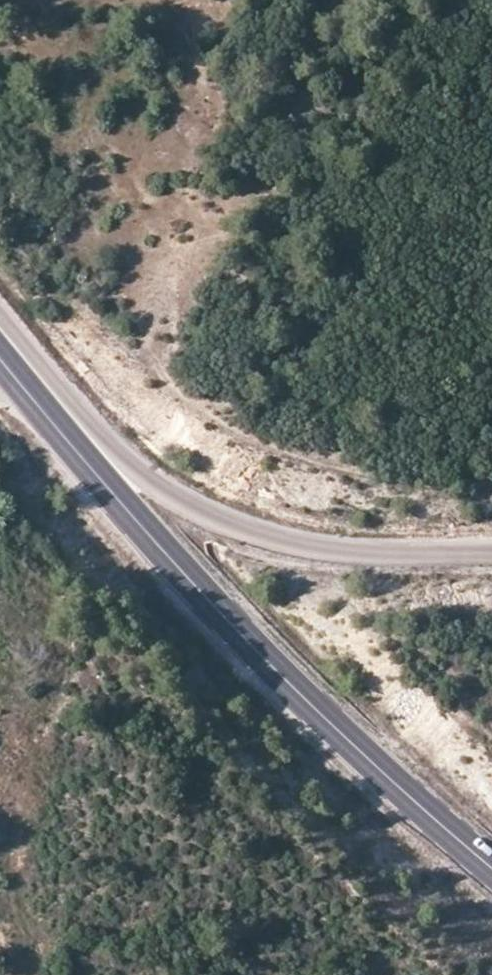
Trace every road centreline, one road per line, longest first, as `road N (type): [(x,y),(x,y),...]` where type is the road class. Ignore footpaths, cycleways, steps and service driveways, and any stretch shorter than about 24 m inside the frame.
road 1 (primary): [(77,452),(250,644),(491,866)]
road 2 (secondary): [(491,552),(331,551),(198,514),(138,476),(0,316)]
road 3 (primary): [(0,358),(77,452)]

